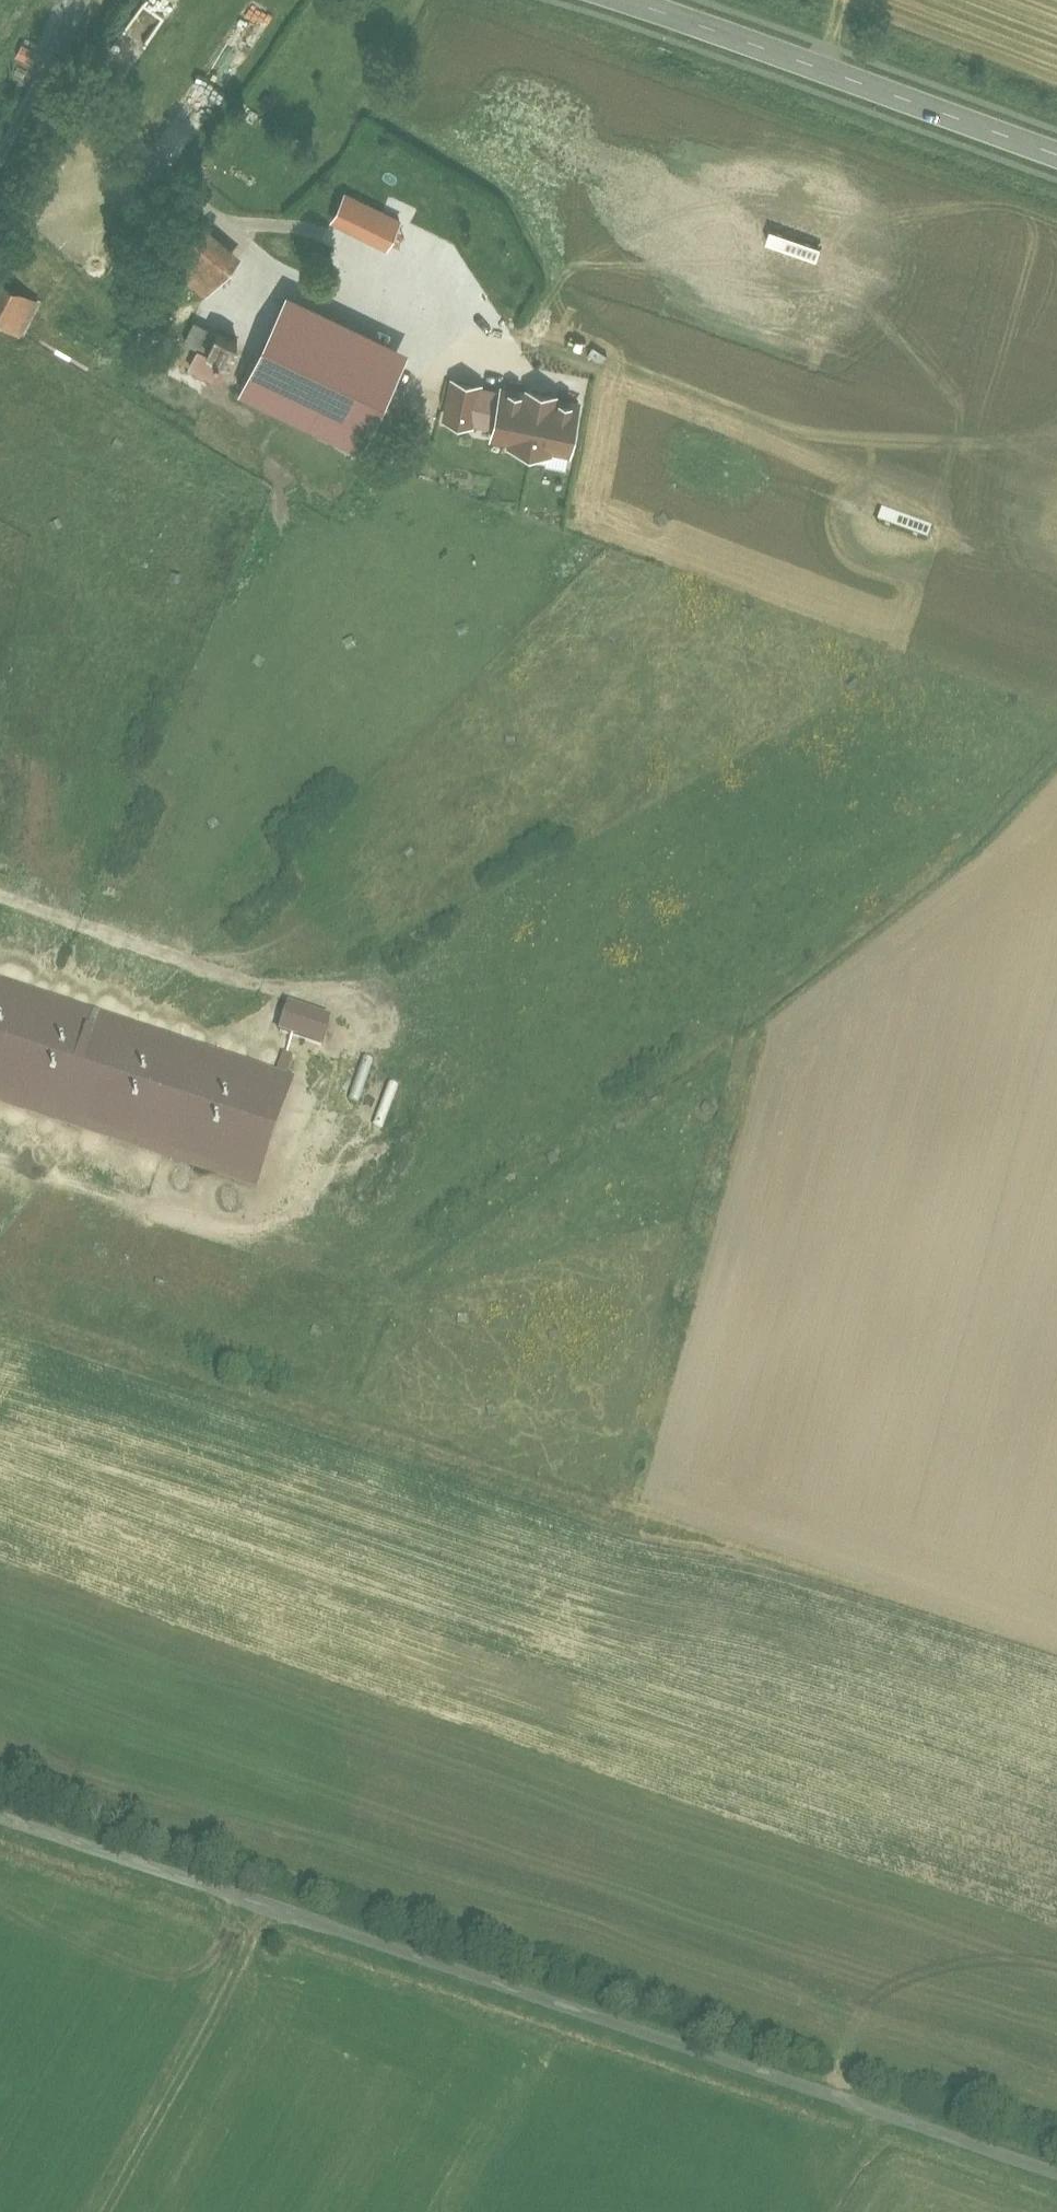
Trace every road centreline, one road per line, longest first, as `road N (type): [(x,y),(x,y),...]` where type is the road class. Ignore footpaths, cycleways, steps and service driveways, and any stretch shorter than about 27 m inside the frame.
road 1 (unclassified): [(1056,2166),(0,1807)]
road 2 (secondary): [(617,0),(1056,157)]

